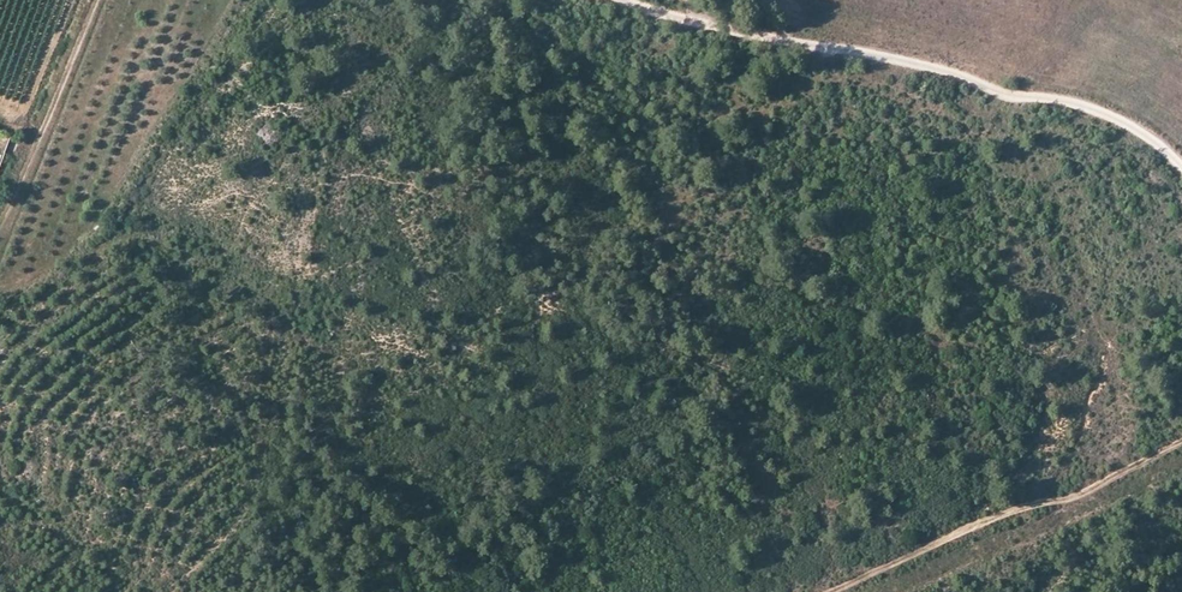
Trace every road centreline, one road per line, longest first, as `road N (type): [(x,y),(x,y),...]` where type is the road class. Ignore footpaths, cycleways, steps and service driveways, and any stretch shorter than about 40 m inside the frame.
road 1 (track): [(620,0),(939,71),(988,91),(1063,101),(1156,143),(1181,173)]
road 2 (track): [(96,0),(0,223)]

